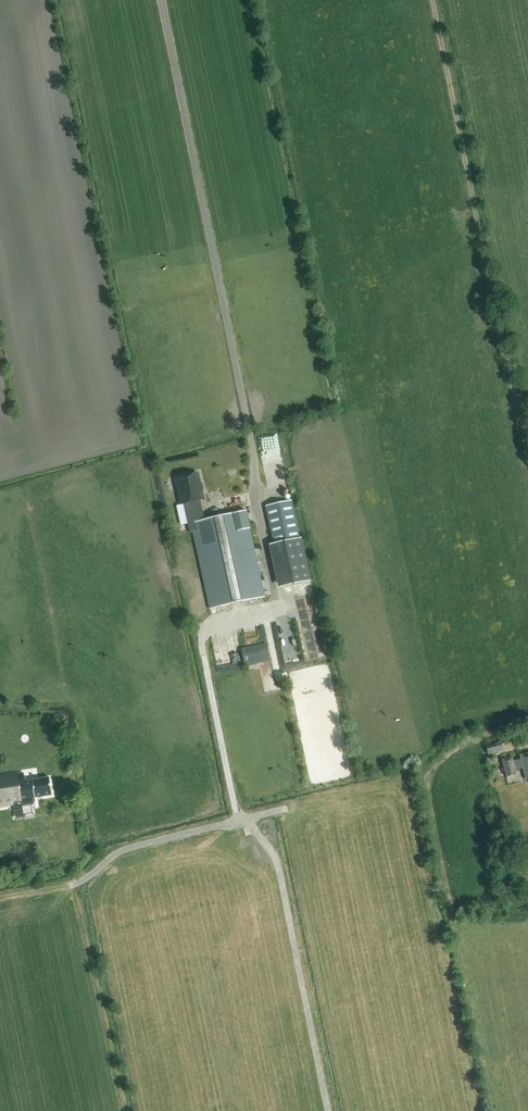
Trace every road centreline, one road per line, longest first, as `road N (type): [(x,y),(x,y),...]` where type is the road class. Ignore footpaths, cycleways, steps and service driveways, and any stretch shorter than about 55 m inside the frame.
road 1 (track): [(431,0),(527,459)]

